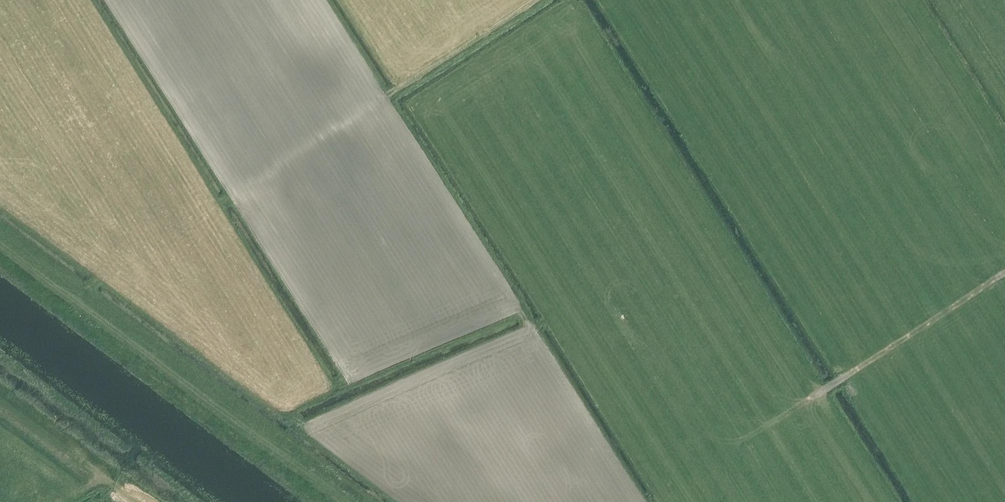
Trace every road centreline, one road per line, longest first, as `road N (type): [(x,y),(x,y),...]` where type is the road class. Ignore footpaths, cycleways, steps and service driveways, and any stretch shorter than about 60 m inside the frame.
road 1 (track): [(536,0),(397,89)]

